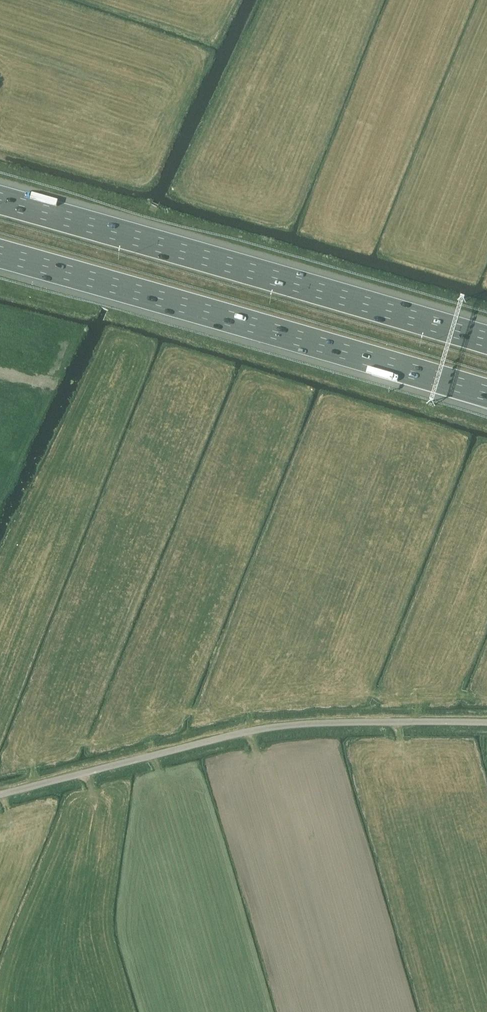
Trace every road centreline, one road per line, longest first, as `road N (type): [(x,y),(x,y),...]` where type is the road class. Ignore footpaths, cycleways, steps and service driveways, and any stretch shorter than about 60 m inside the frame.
road 1 (motorway): [(486,342),(0,201)]
road 2 (motorway): [(0,254),(486,394)]
road 3 (unclassified): [(486,722),(276,727),(0,794)]

